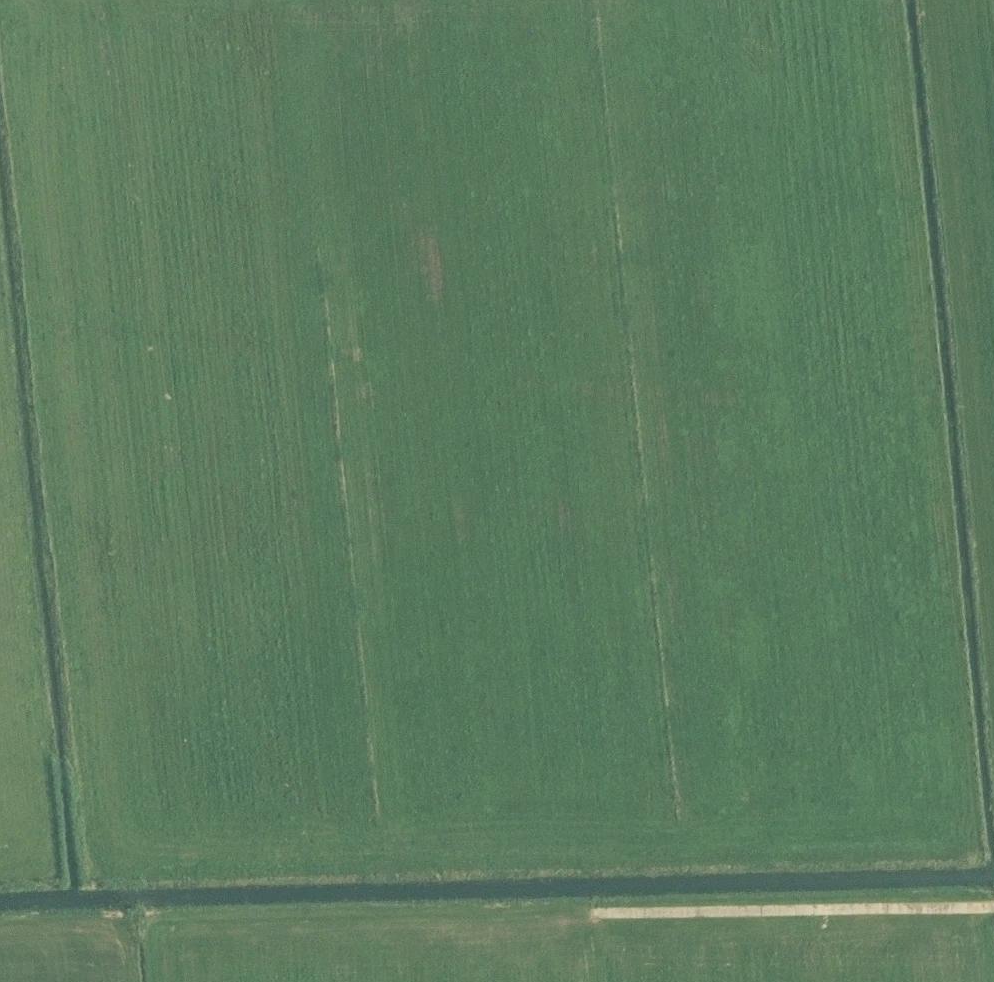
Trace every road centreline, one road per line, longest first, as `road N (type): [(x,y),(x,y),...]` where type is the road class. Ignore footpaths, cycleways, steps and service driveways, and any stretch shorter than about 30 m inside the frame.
road 1 (track): [(590,916),(993,907)]

